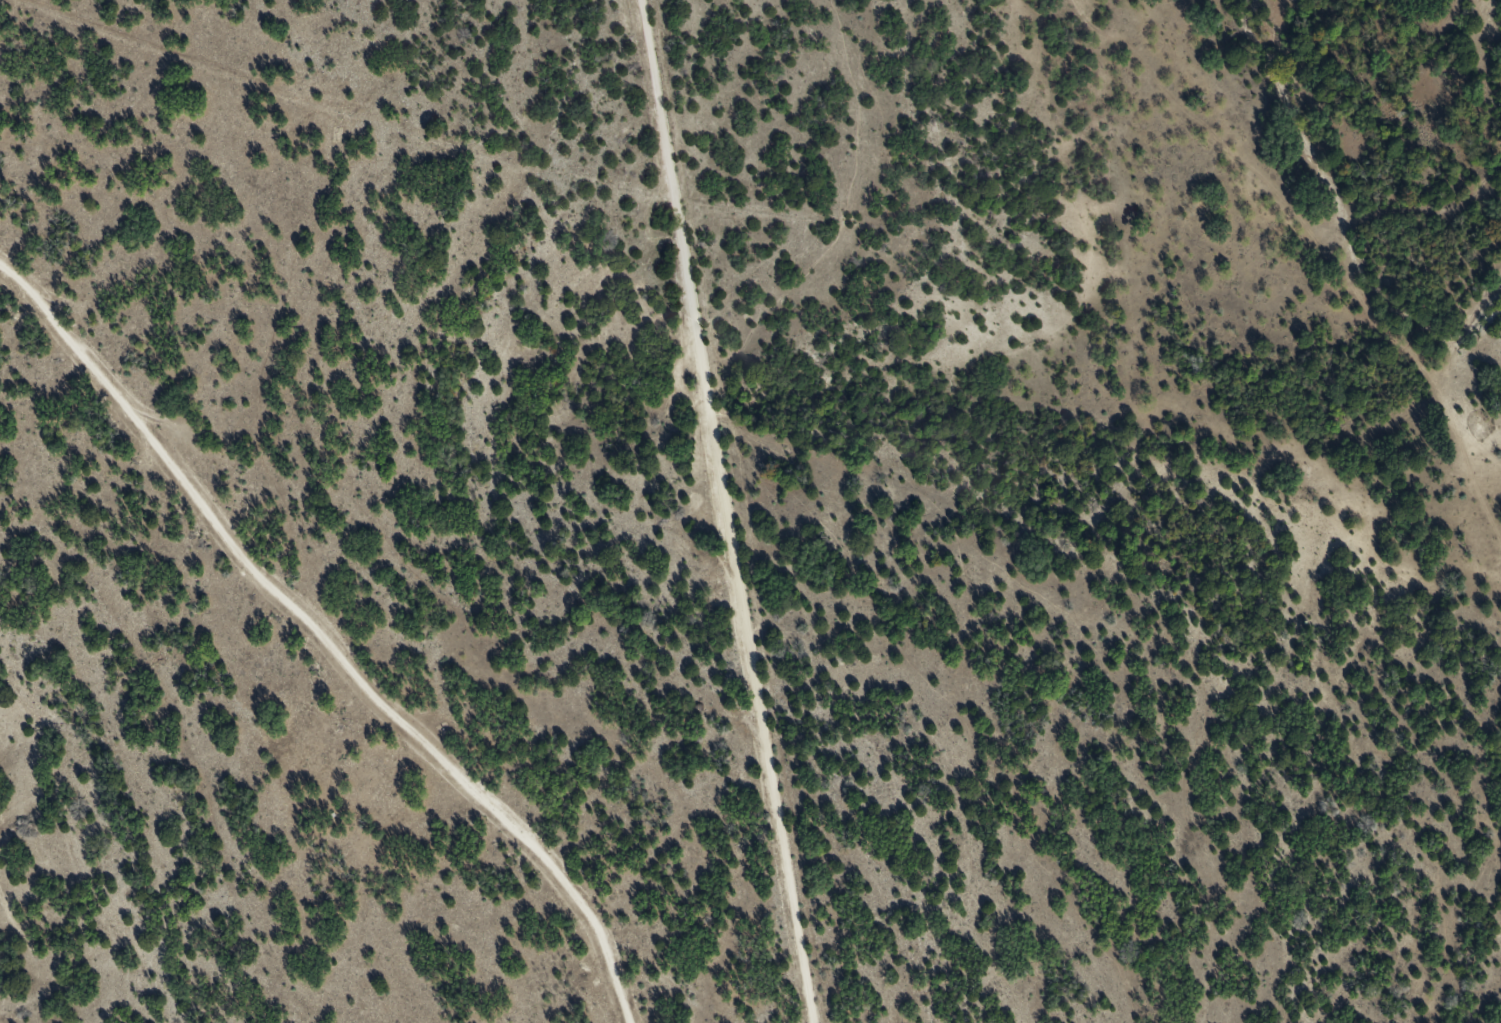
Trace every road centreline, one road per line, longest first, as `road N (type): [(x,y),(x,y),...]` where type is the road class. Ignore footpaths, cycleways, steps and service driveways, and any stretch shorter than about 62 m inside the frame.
road 1 (residential): [(655,1022),(639,976),(521,846),(436,727),(0,289)]
road 2 (residential): [(1500,576),(1456,478),(1322,264),(1099,71),(1053,0)]
road 3 (residential): [(1322,264),(1431,220),(1500,163)]

